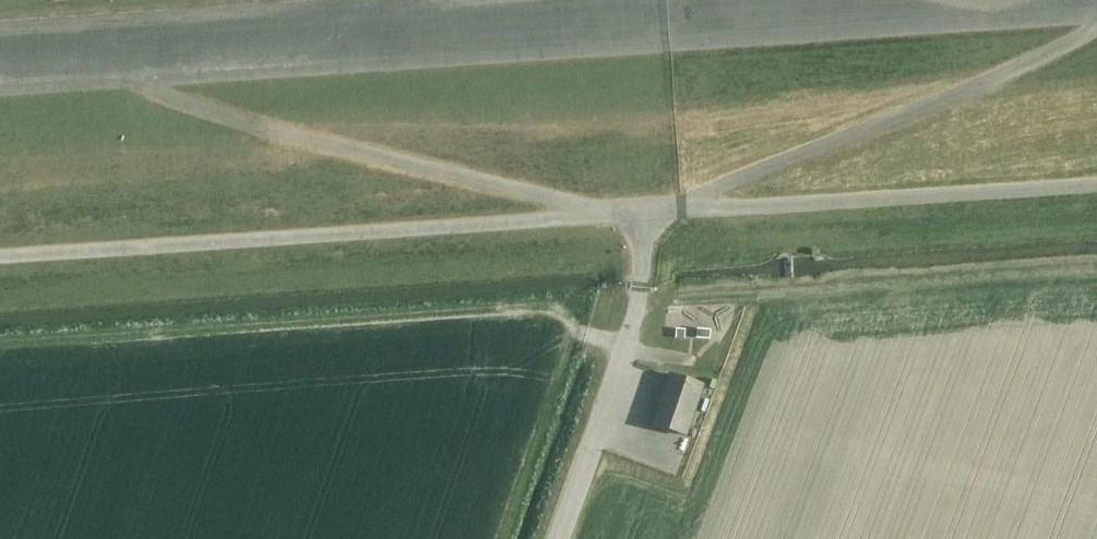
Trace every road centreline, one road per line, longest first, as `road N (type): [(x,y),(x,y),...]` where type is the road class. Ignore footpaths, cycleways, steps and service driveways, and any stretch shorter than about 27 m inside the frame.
road 1 (track): [(0,85),(1096,13)]
road 2 (track): [(603,214),(268,129),(138,76)]
road 3 (unclassified): [(555,538),(621,351),(659,210)]
road 4 (track): [(848,133),(1096,26)]
road 5 (track): [(659,210),(848,133)]

